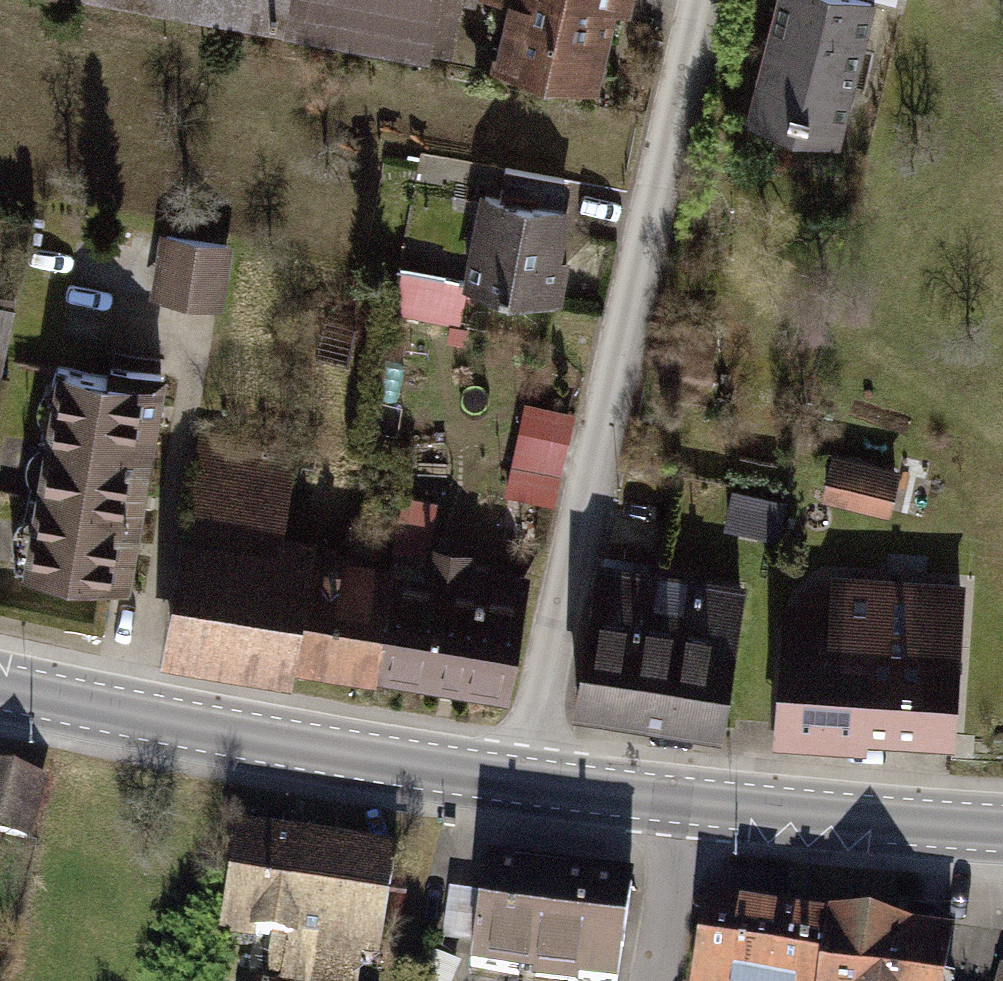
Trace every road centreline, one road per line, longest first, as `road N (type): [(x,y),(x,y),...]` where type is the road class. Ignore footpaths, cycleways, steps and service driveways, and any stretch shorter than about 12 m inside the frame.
road 1 (residential): [(514,784),(708,0)]
road 2 (secondary): [(514,784),(0,686)]
road 3 (secondary): [(1002,832),(687,809)]
road 4 (residential): [(687,809),(643,980)]
road 5 (secondary): [(687,809),(514,784)]

